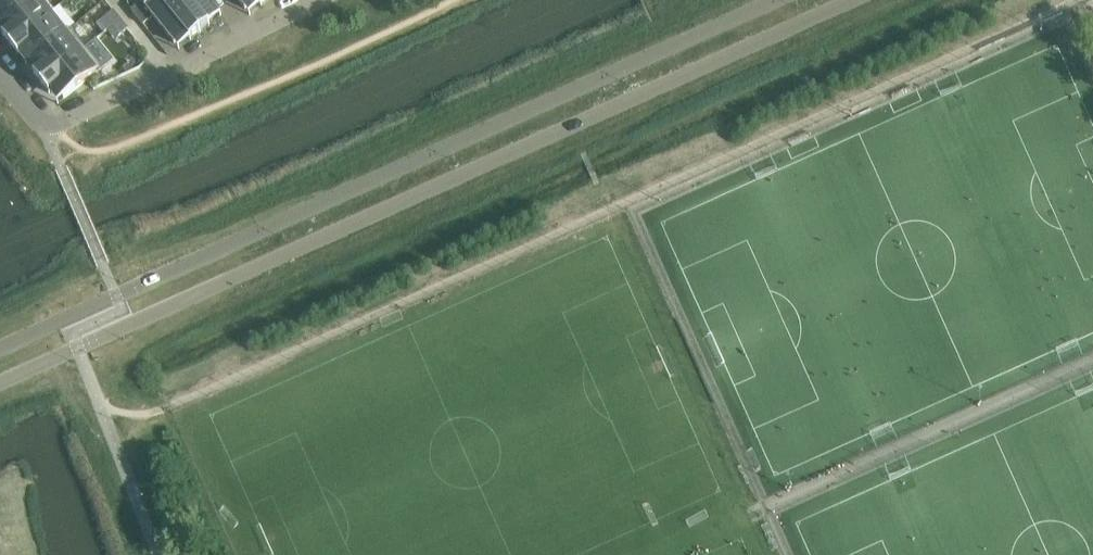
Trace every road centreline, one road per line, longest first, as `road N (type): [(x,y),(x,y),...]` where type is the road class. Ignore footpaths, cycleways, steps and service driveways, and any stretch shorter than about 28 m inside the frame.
road 1 (tertiary): [(0,383),(860,0)]
road 2 (tertiary): [(783,0),(0,349)]
road 3 (residential): [(0,76),(37,121),(53,129),(320,0)]

